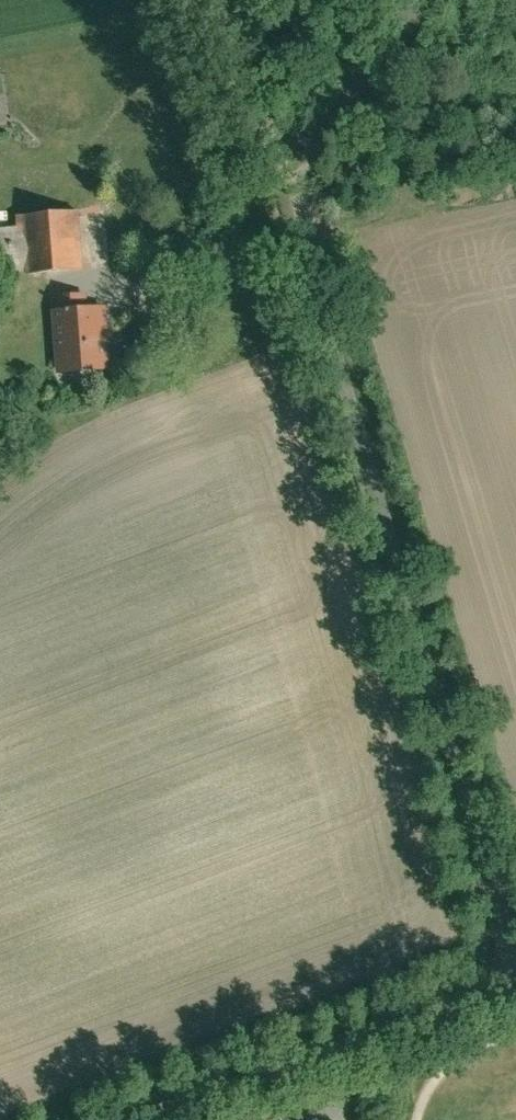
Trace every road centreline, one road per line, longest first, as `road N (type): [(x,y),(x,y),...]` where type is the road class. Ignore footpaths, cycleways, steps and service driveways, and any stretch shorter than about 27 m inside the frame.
road 1 (unclassified): [(515,959),(295,193),(425,0)]
road 2 (unclassified): [(144,1119),(515,969)]

